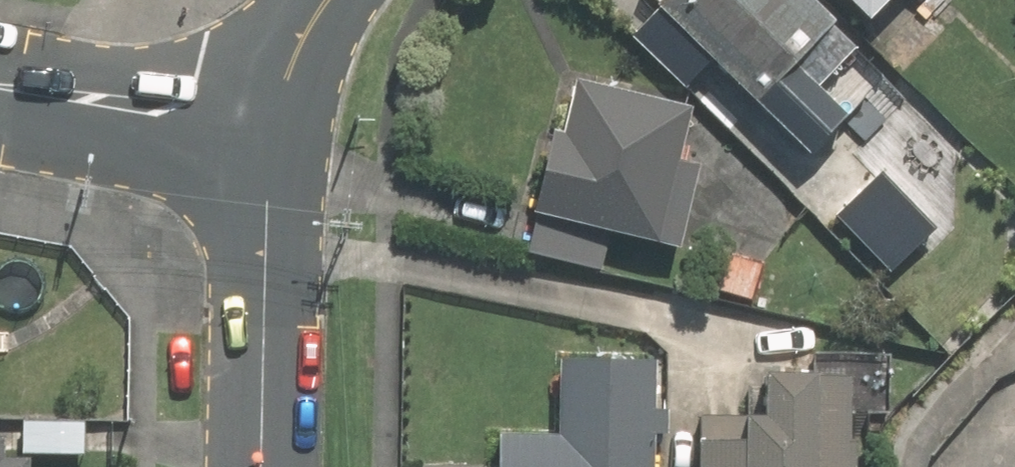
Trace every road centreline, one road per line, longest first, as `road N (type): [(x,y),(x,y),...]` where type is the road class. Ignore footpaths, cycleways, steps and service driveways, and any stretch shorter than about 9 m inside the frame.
road 1 (tertiary): [(258,466),(269,137)]
road 2 (tertiary): [(0,83),(269,137)]
road 3 (tertiary): [(269,137),(332,0)]

